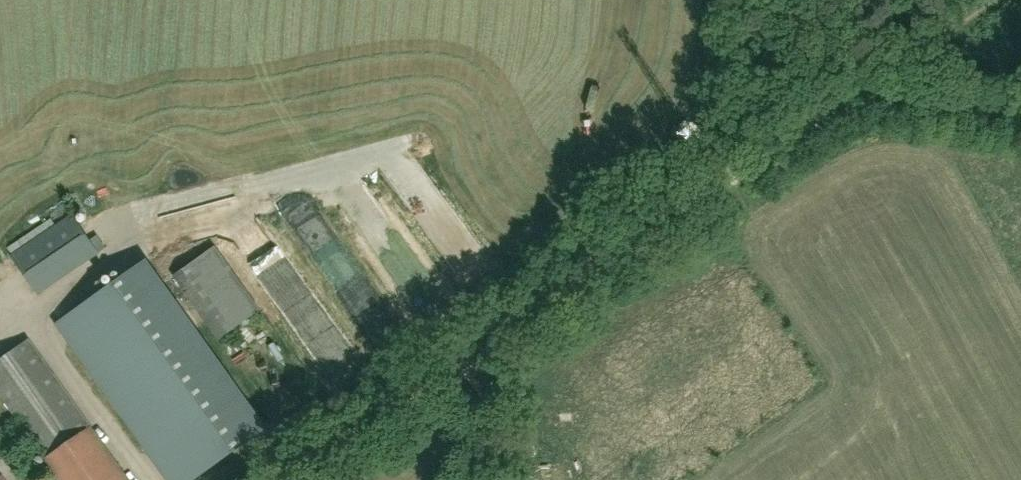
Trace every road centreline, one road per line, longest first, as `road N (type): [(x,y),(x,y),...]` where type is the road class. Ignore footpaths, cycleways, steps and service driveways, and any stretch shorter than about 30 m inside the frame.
road 1 (track): [(289,479),(838,96),(894,84)]
road 2 (track): [(988,0),(914,49),(894,84)]
road 3 (track): [(894,84),(1020,110)]

